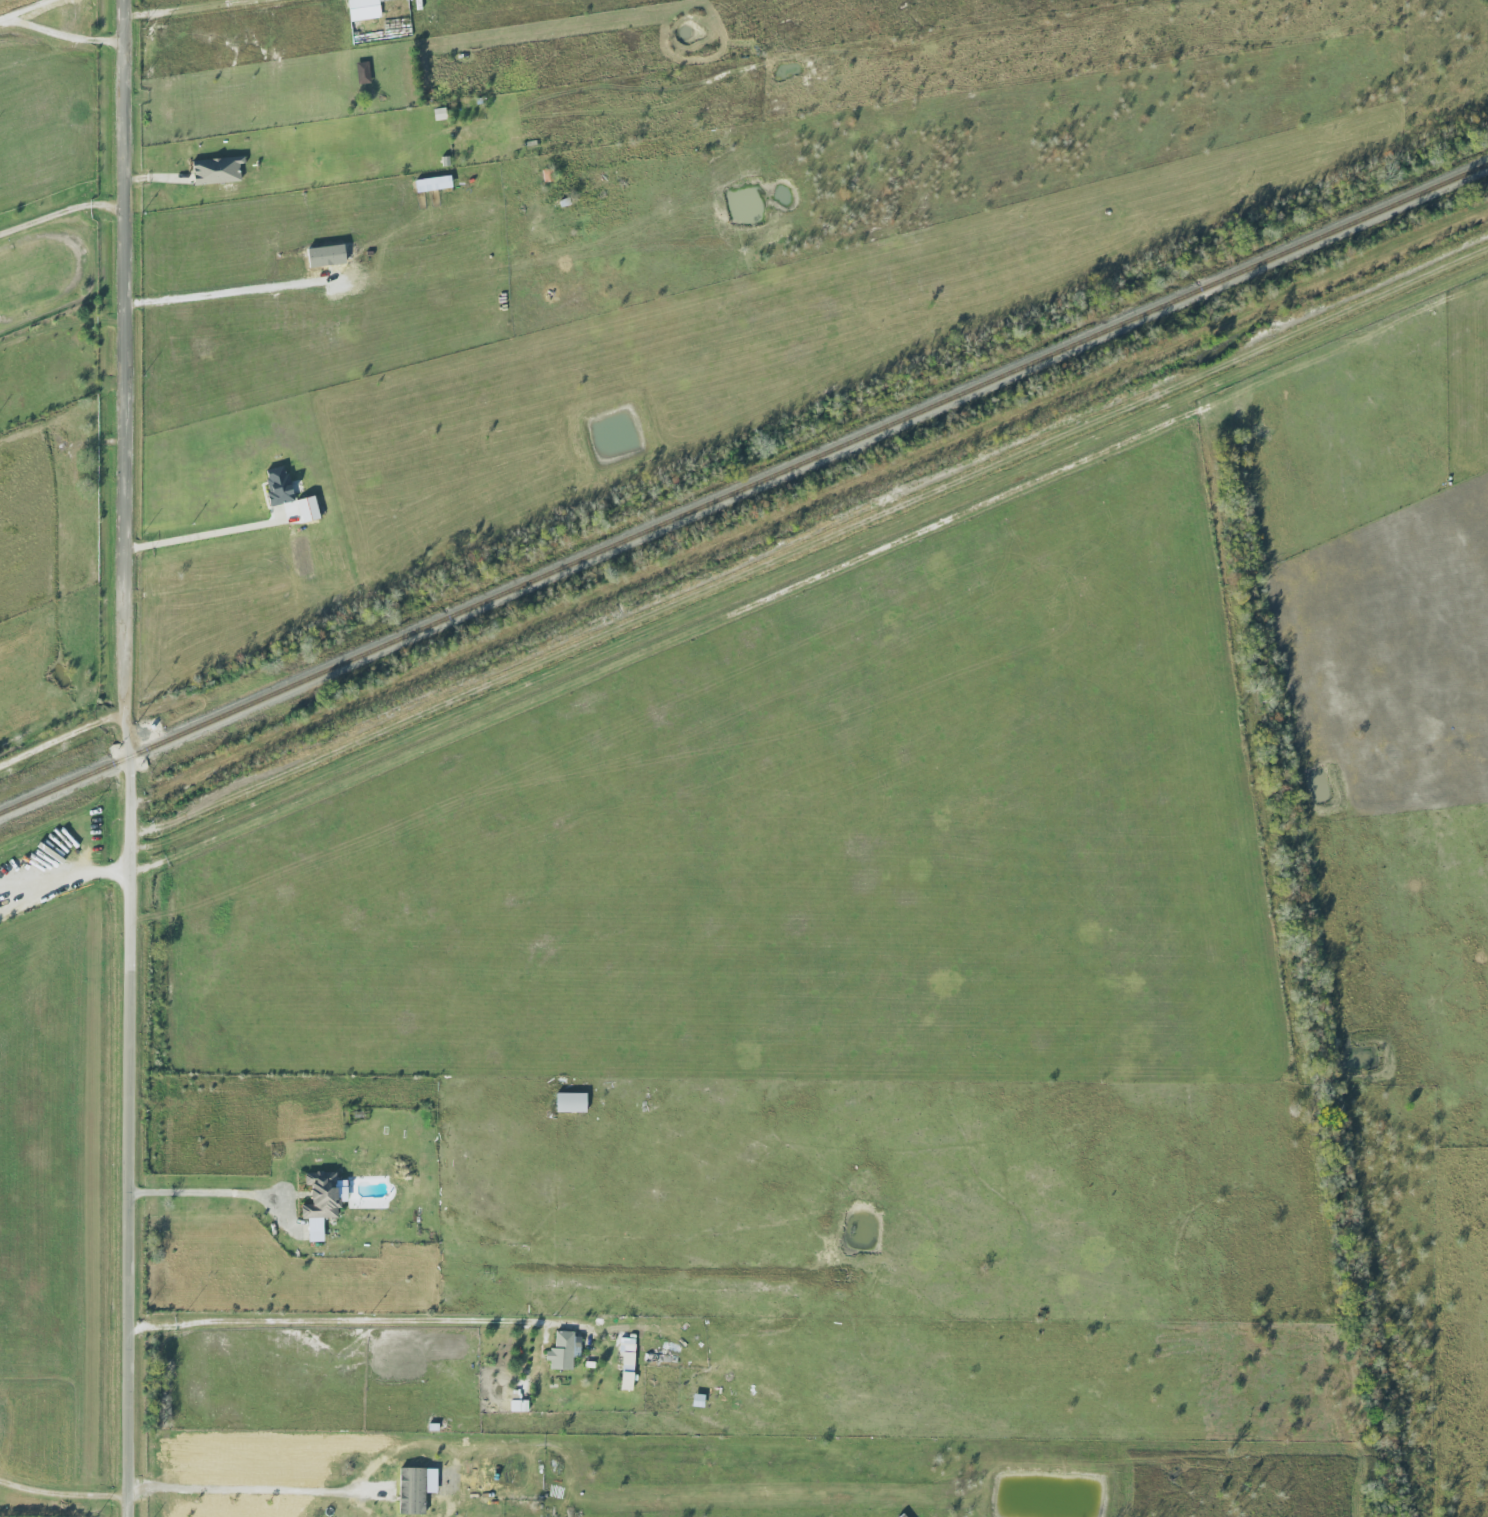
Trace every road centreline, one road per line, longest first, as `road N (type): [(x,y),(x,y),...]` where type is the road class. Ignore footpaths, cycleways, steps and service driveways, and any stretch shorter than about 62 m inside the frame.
road 1 (residential): [(123,1516),(126,0)]

